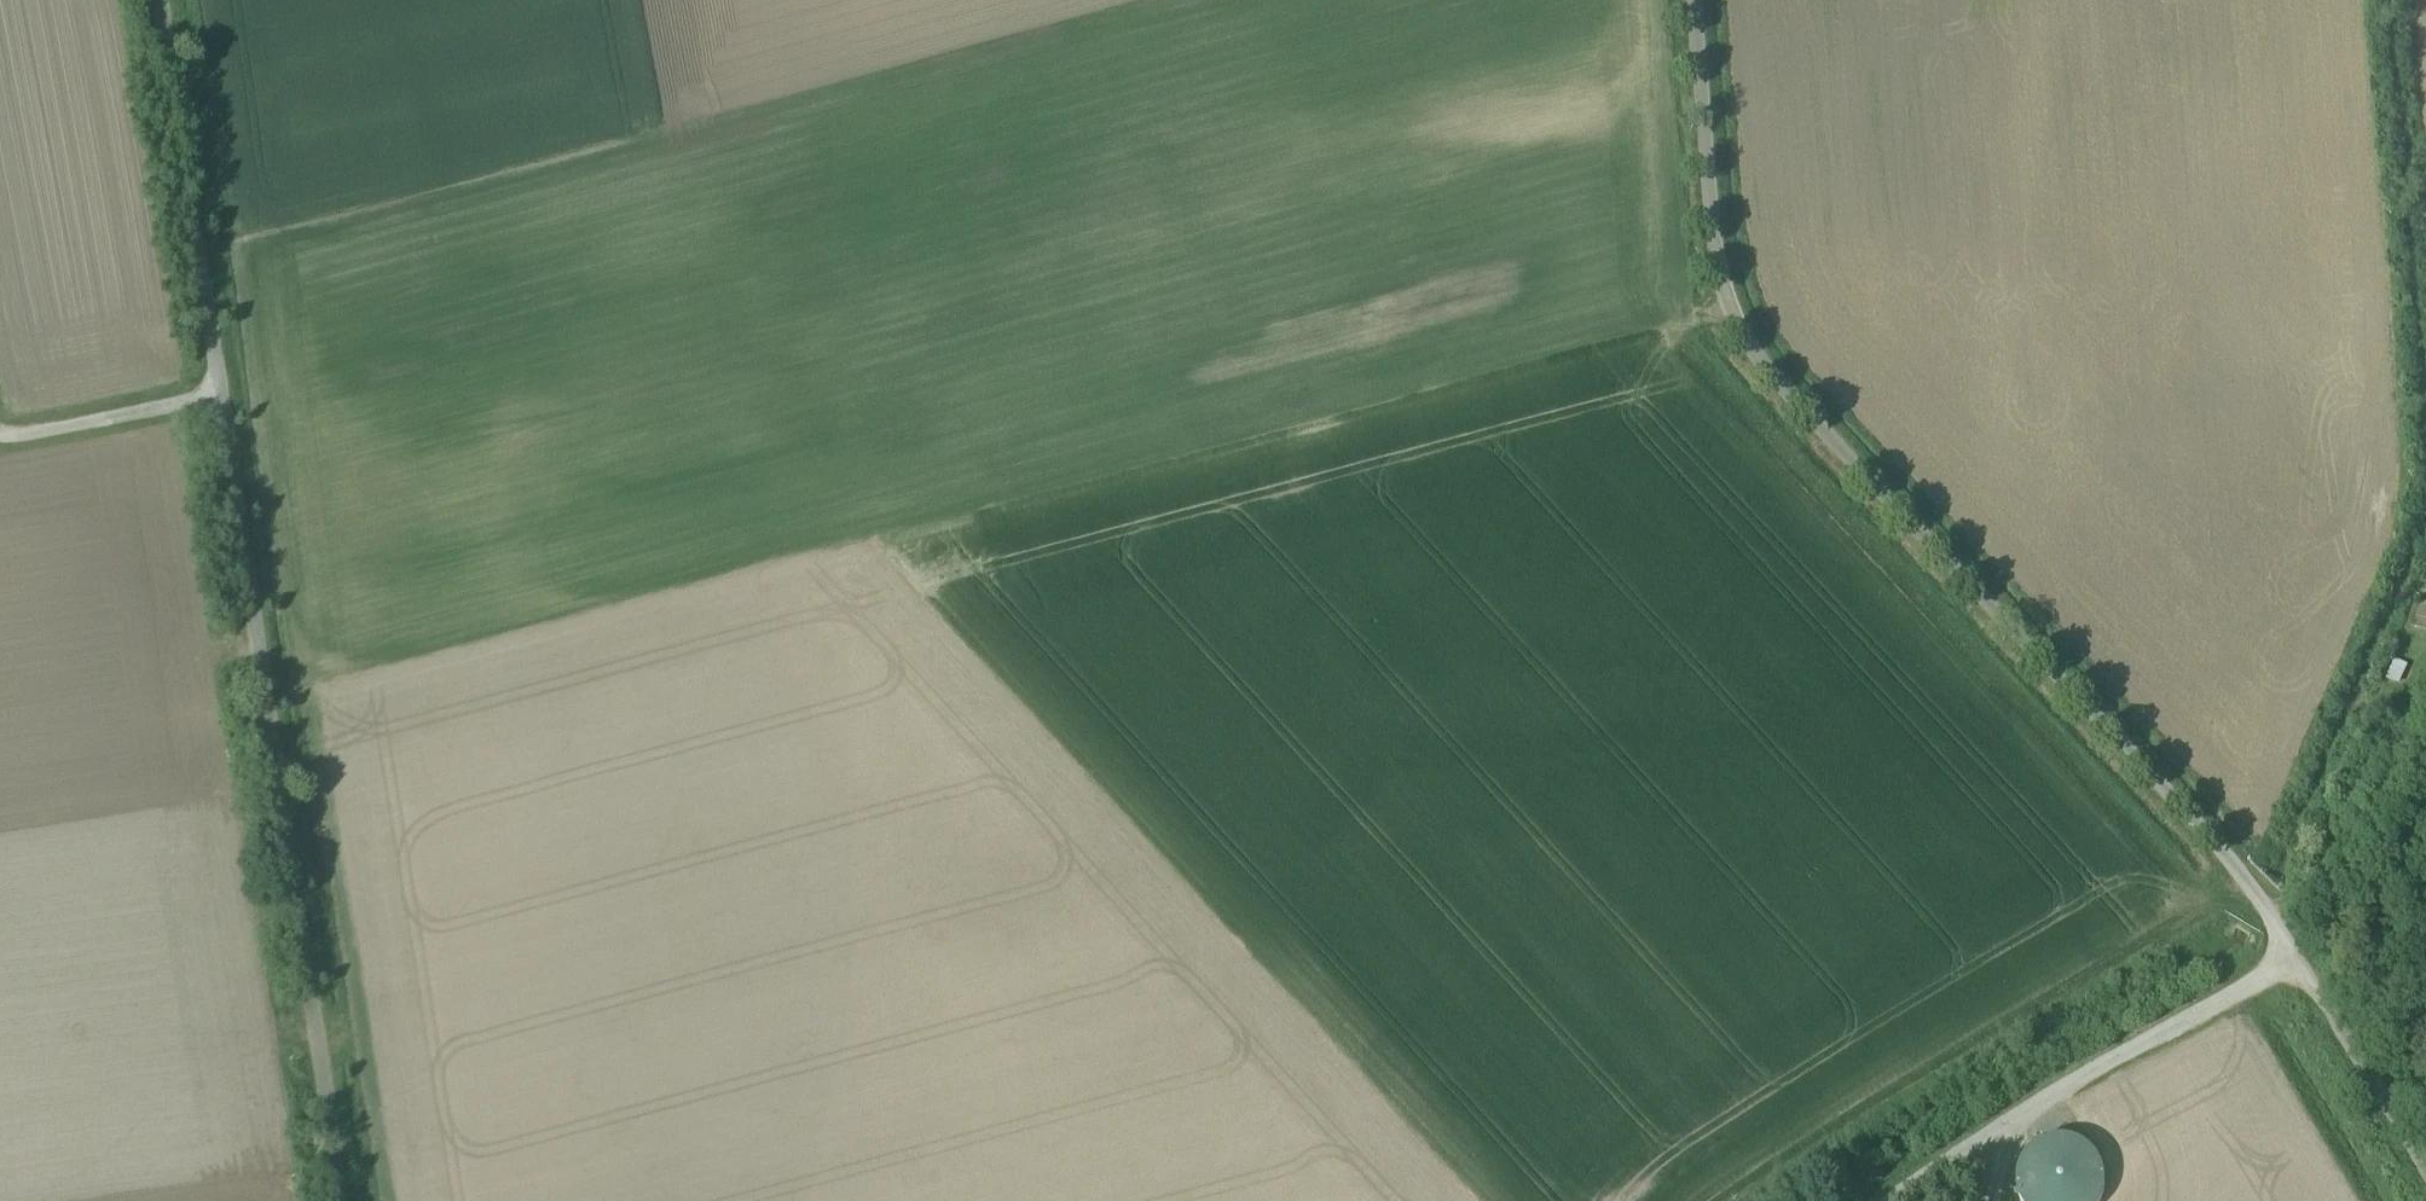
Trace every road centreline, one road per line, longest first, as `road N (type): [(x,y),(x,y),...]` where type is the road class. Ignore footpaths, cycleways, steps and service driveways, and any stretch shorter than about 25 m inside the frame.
road 1 (unclassified): [(1694,0),(1717,262),(1746,339),(1803,411),(2240,873),(2425,1178)]
road 2 (unclassified): [(162,0),(347,1200)]
road 3 (track): [(2295,957),(1977,1142),(1901,1200)]

